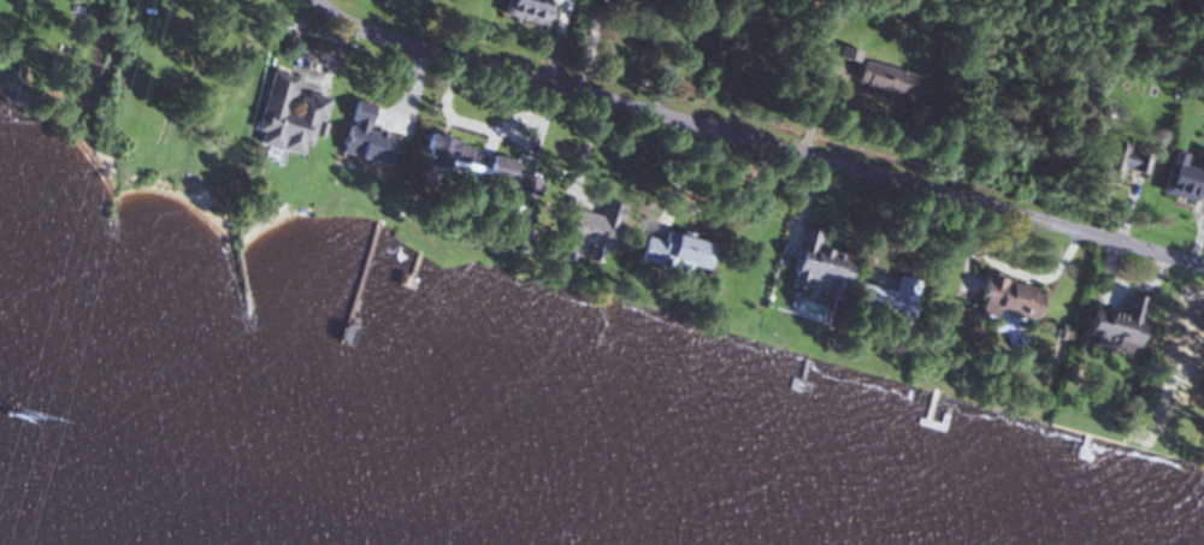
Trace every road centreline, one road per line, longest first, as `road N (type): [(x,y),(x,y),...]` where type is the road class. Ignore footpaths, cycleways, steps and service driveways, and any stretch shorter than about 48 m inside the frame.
road 1 (residential): [(1203,263),(385,38),(325,8)]

